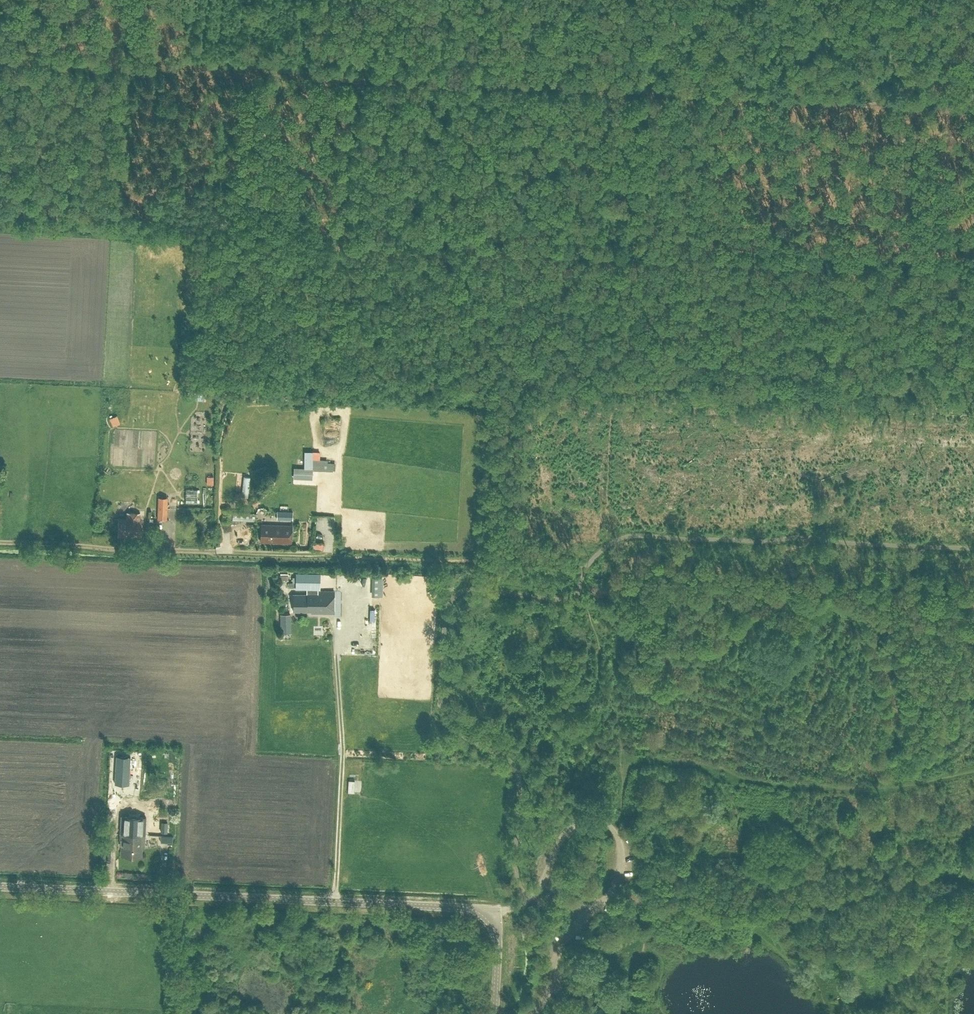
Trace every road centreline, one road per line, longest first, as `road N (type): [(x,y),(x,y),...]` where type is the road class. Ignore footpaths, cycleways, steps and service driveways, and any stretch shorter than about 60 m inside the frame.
road 1 (unclassified): [(494,1013),(493,923),(473,907),(0,887)]
road 2 (track): [(212,551),(0,542)]

